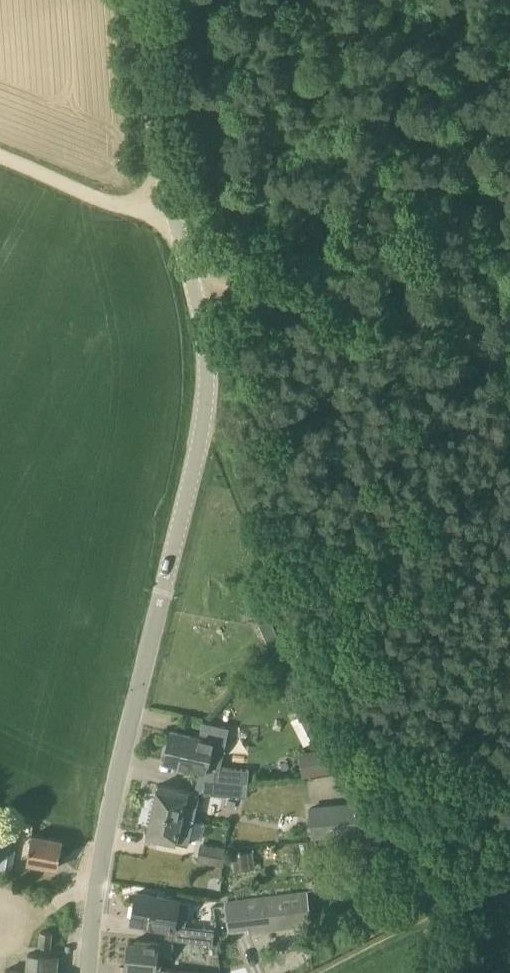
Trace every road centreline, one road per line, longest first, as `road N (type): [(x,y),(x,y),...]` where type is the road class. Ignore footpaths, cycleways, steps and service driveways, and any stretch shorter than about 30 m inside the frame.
road 1 (unclassified): [(89,972),(112,803),(207,389),(203,304),(169,170),(152,0)]
road 2 (track): [(509,363),(191,262)]
road 3 (track): [(180,224),(0,152)]
road 4 (track): [(326,972),(438,913)]

